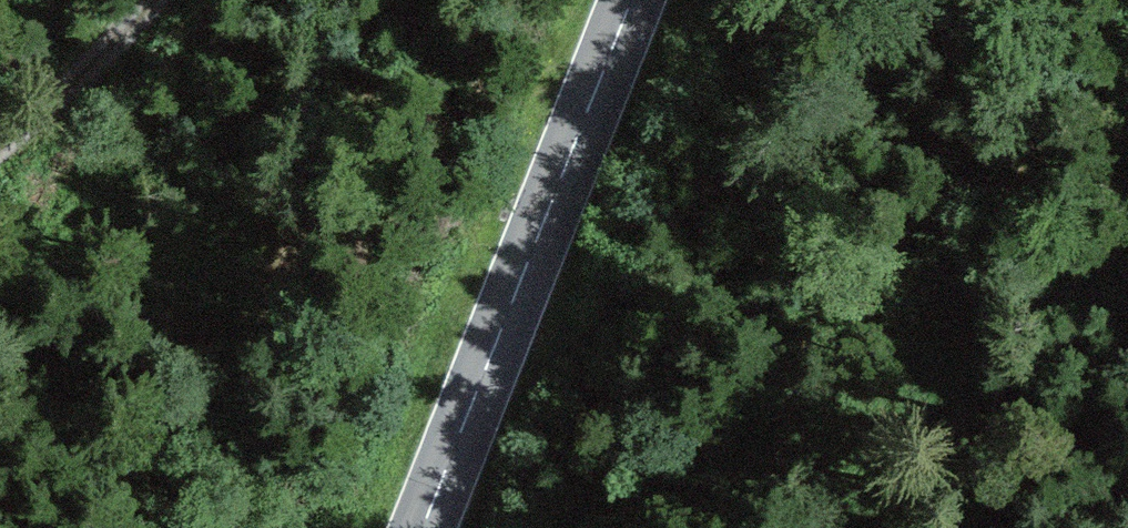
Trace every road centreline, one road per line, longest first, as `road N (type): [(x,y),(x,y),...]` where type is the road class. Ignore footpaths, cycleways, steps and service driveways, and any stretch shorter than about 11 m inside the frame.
road 1 (tertiary): [(422,527),(631,0)]
road 2 (track): [(1116,527),(1116,0)]
road 3 (track): [(210,0),(0,139)]

